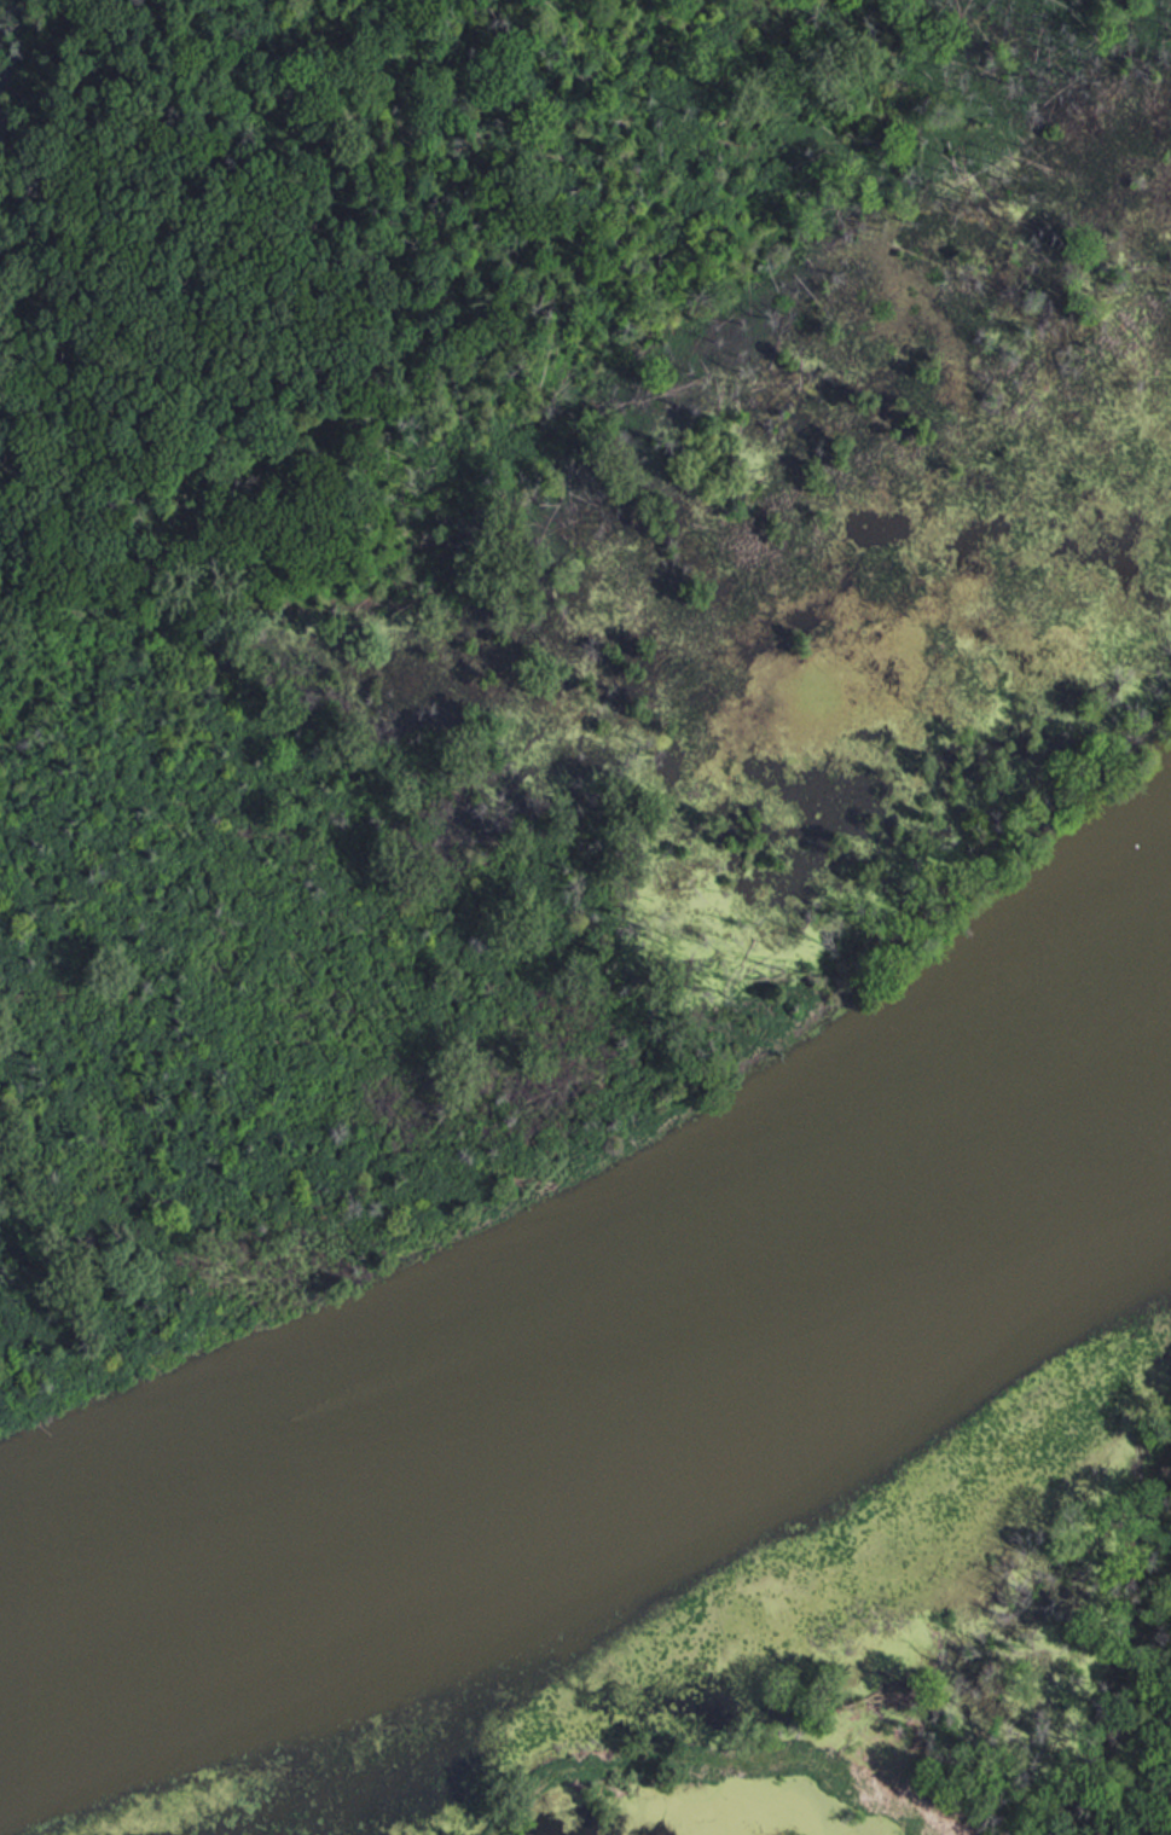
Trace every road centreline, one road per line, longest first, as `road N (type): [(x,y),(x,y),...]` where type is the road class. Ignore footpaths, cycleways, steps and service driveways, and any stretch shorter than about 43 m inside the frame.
road 1 (residential): [(917,1834),(895,1819),(819,1794),(686,1777),(547,1802),(516,1834)]

